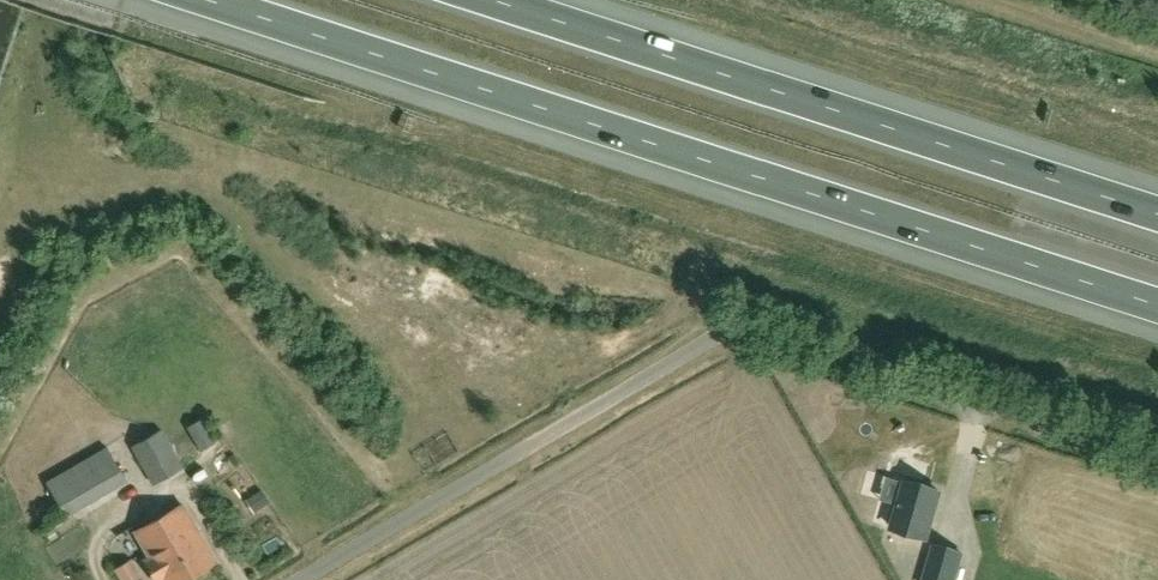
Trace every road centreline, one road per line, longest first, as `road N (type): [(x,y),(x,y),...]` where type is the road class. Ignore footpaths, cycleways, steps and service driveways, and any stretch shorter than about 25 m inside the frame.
road 1 (motorway): [(209,0),(1157,305)]
road 2 (unclassified): [(299,579),(731,329),(774,330),(1059,423)]
road 3 (motorway): [(1157,212),(497,0)]
road 4 (track): [(983,0),(1157,54)]

